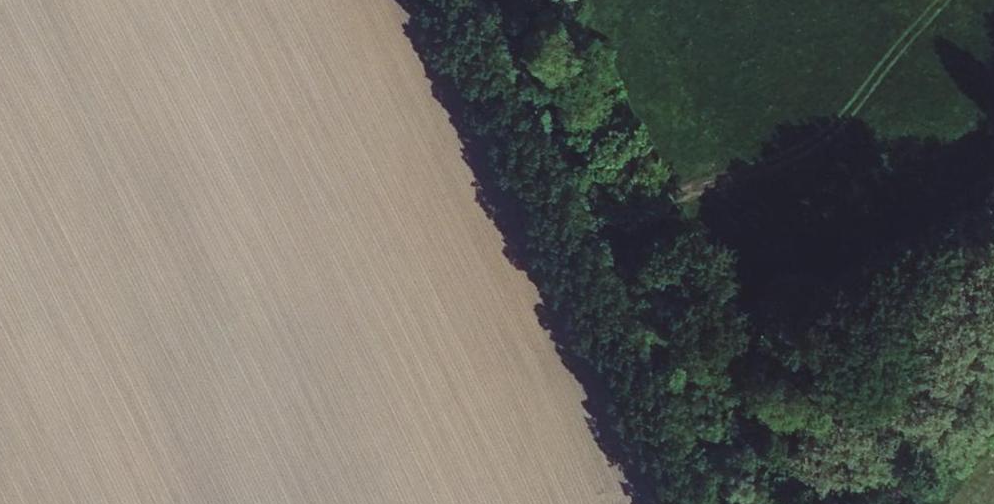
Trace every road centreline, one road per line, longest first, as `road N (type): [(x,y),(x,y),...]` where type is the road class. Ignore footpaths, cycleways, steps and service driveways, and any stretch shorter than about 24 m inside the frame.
road 1 (track): [(750,503),(506,0)]

